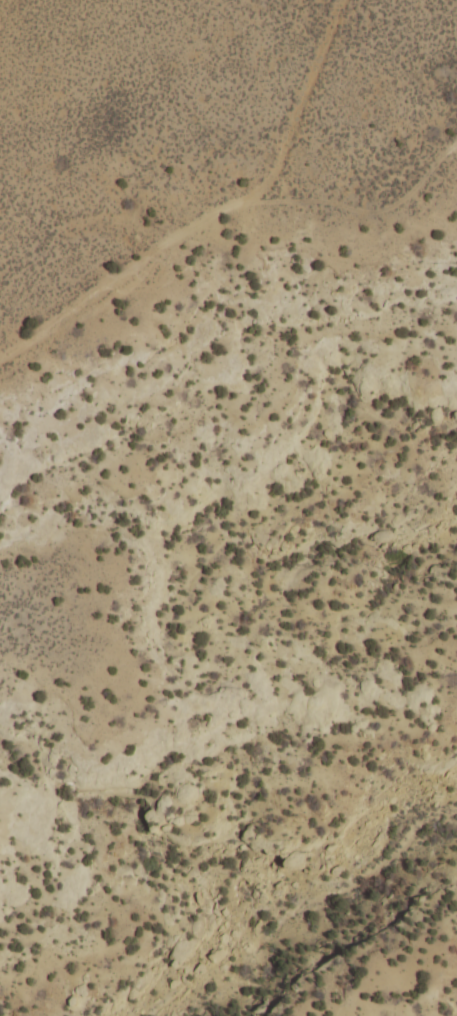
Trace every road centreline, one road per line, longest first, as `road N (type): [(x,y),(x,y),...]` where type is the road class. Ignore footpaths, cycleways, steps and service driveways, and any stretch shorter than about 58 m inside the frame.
road 1 (track): [(337,0),(265,182),(0,352)]

